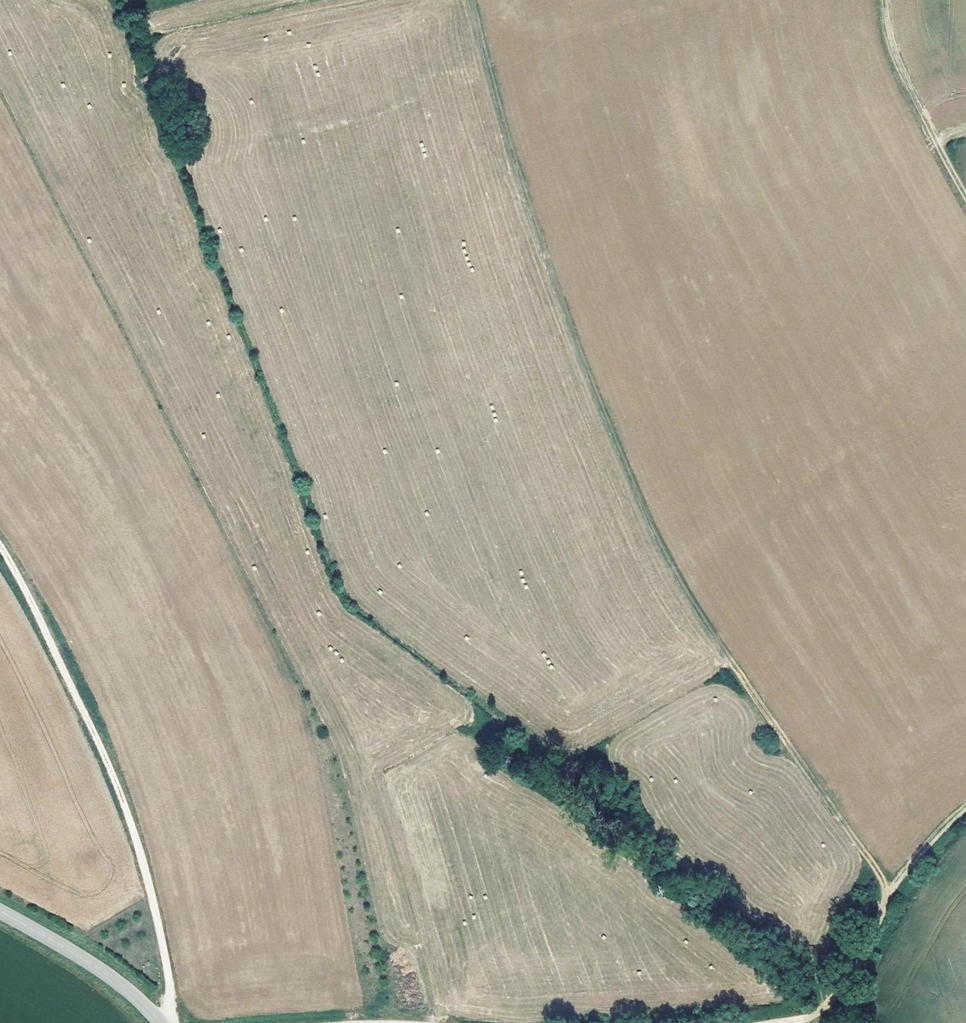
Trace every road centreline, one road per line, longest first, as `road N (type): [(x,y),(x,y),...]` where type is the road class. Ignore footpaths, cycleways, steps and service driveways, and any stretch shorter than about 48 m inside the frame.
road 1 (track): [(965,810),(886,898),(831,1003),(812,1018),(782,1022)]
road 2 (track): [(965,194),(886,36),(884,0)]
road 3 (unclassified): [(0,916),(128,994),(157,1022)]

